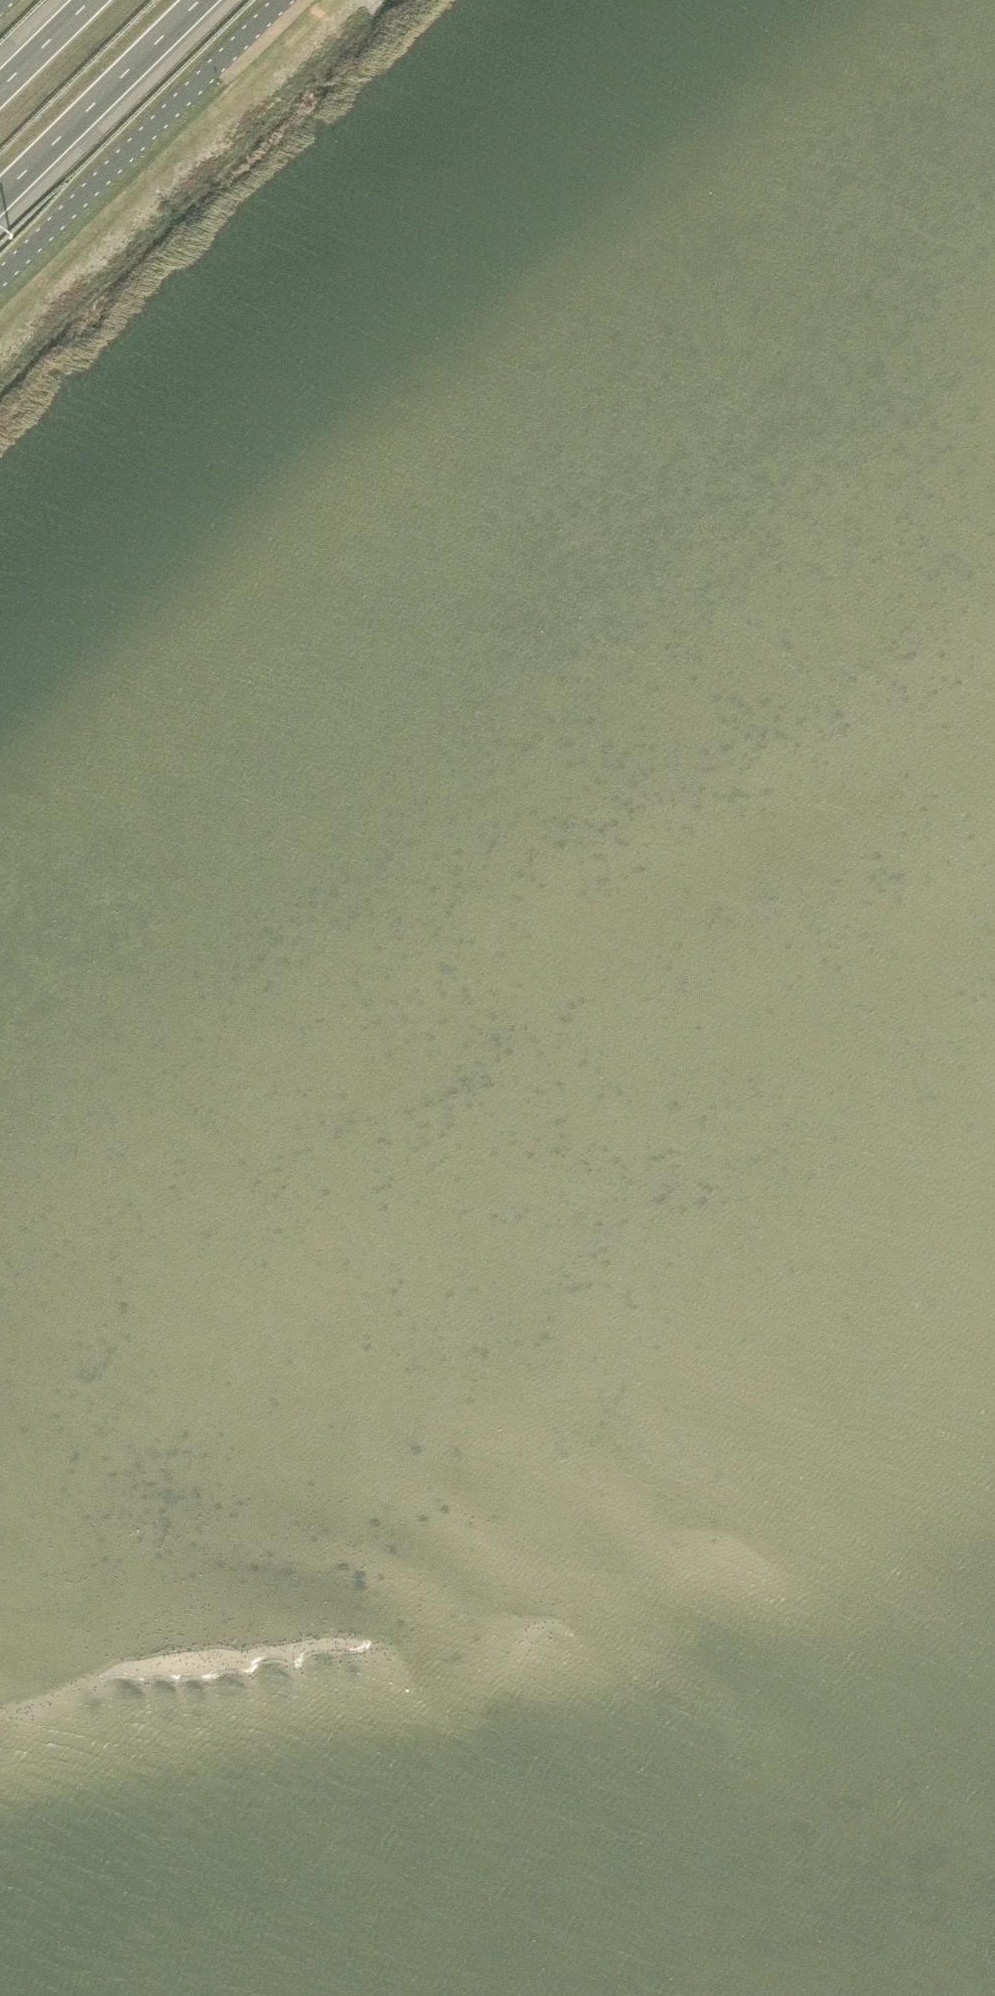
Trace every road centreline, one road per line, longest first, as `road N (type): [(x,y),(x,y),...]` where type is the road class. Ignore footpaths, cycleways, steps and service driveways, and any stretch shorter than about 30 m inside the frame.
road 1 (unclassified): [(0,277),(282,0)]
road 2 (motorway): [(0,197),(200,0)]
road 3 (motorway): [(91,0),(0,89)]

